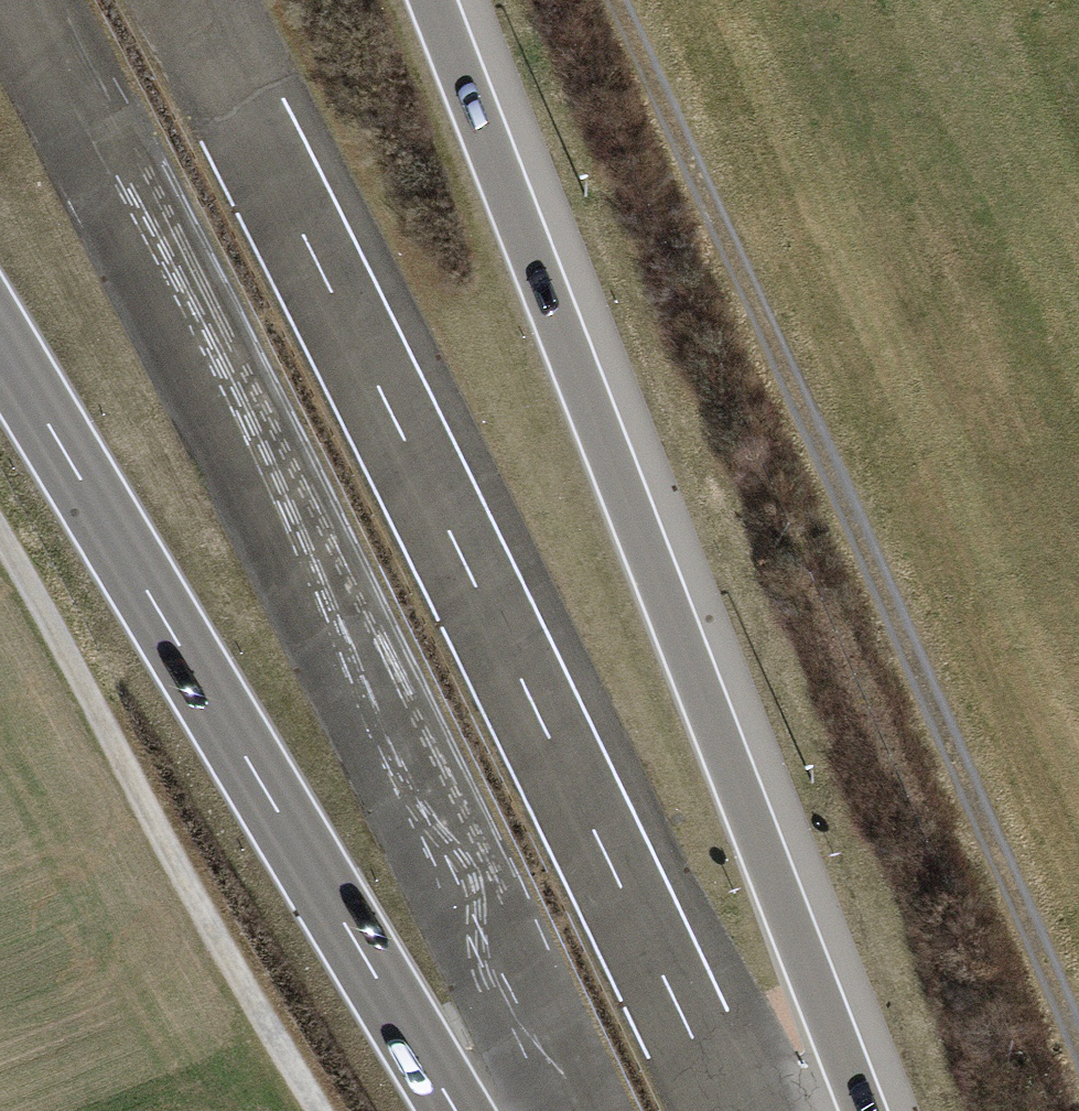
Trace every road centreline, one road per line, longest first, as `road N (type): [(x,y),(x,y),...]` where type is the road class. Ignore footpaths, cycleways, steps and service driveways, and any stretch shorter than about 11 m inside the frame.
road 1 (motorway): [(863,1110),(435,0)]
road 2 (track): [(1078,1059),(612,0)]
road 3 (motorway): [(0,344),(457,1110)]
road 4 (track): [(305,1110),(195,922),(61,651),(0,556)]

